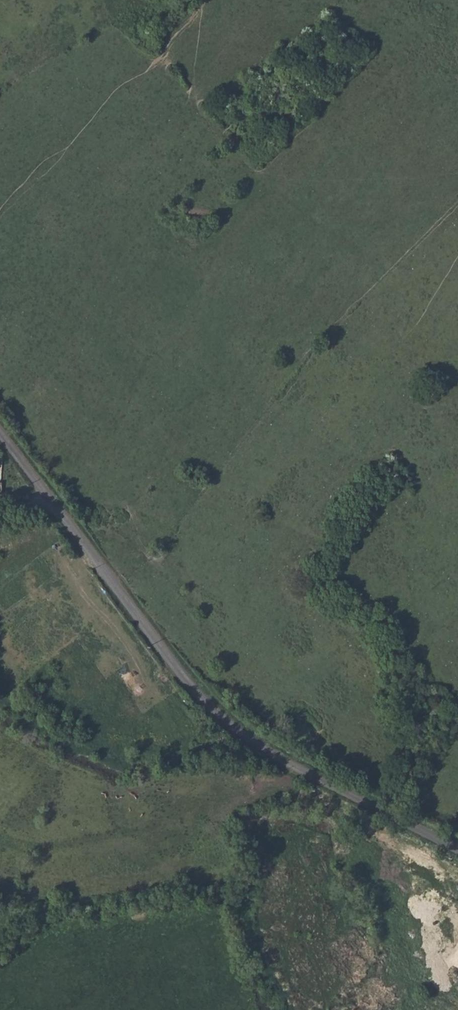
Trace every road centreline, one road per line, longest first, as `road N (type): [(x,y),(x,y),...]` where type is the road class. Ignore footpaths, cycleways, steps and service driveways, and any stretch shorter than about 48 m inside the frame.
road 1 (residential): [(0,436),(225,722),(293,767),(457,853)]

